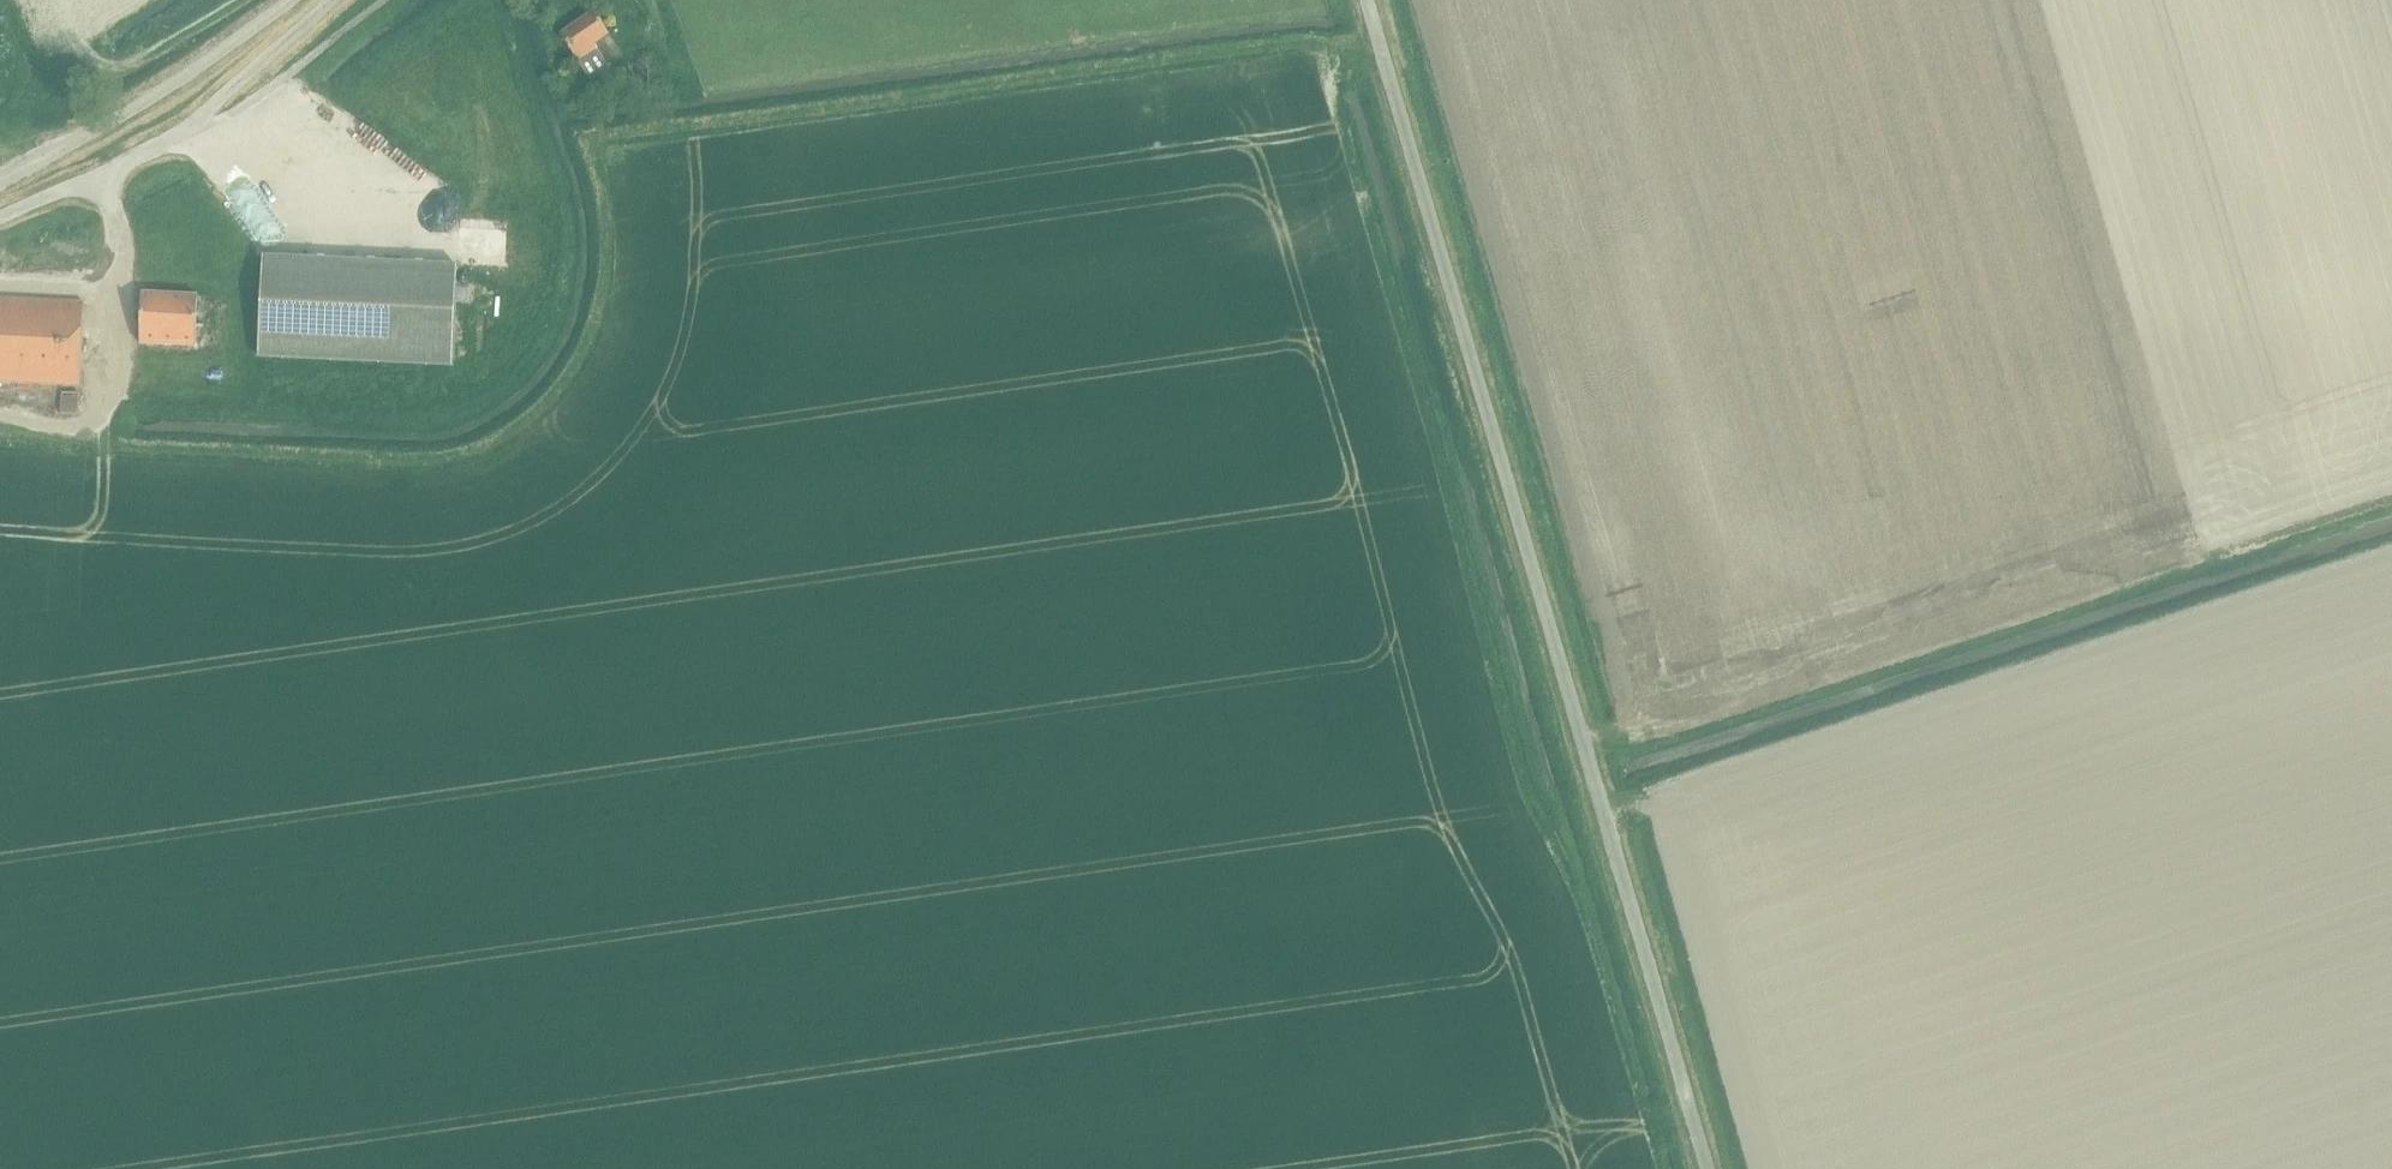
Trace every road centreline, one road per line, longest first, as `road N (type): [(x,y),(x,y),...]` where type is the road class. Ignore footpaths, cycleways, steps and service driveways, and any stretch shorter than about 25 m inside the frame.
road 1 (unclassified): [(1705,1168),(1365,0)]
road 2 (unclassified): [(0,189),(85,145),(298,0)]

